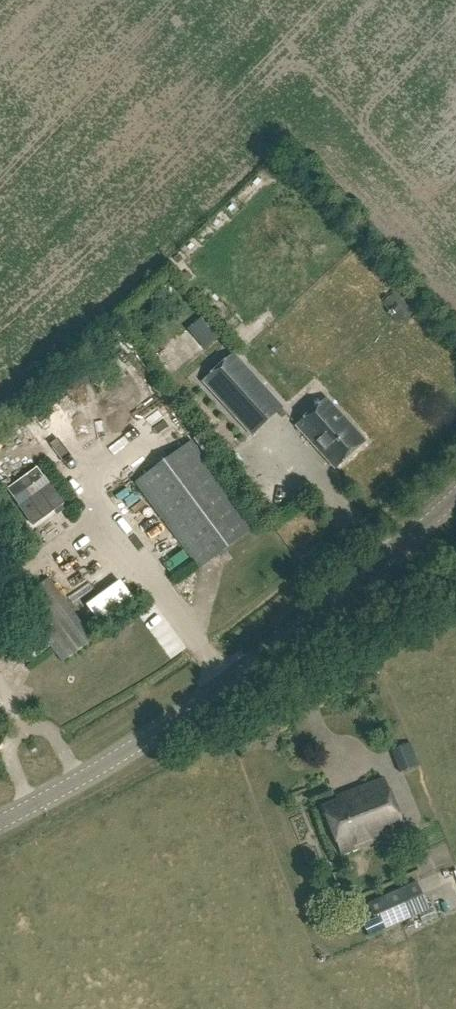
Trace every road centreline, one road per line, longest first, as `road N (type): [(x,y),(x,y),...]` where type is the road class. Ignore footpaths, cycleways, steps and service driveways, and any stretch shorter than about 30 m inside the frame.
road 1 (tertiary): [(0,822),(201,705),(366,582),(455,499)]

